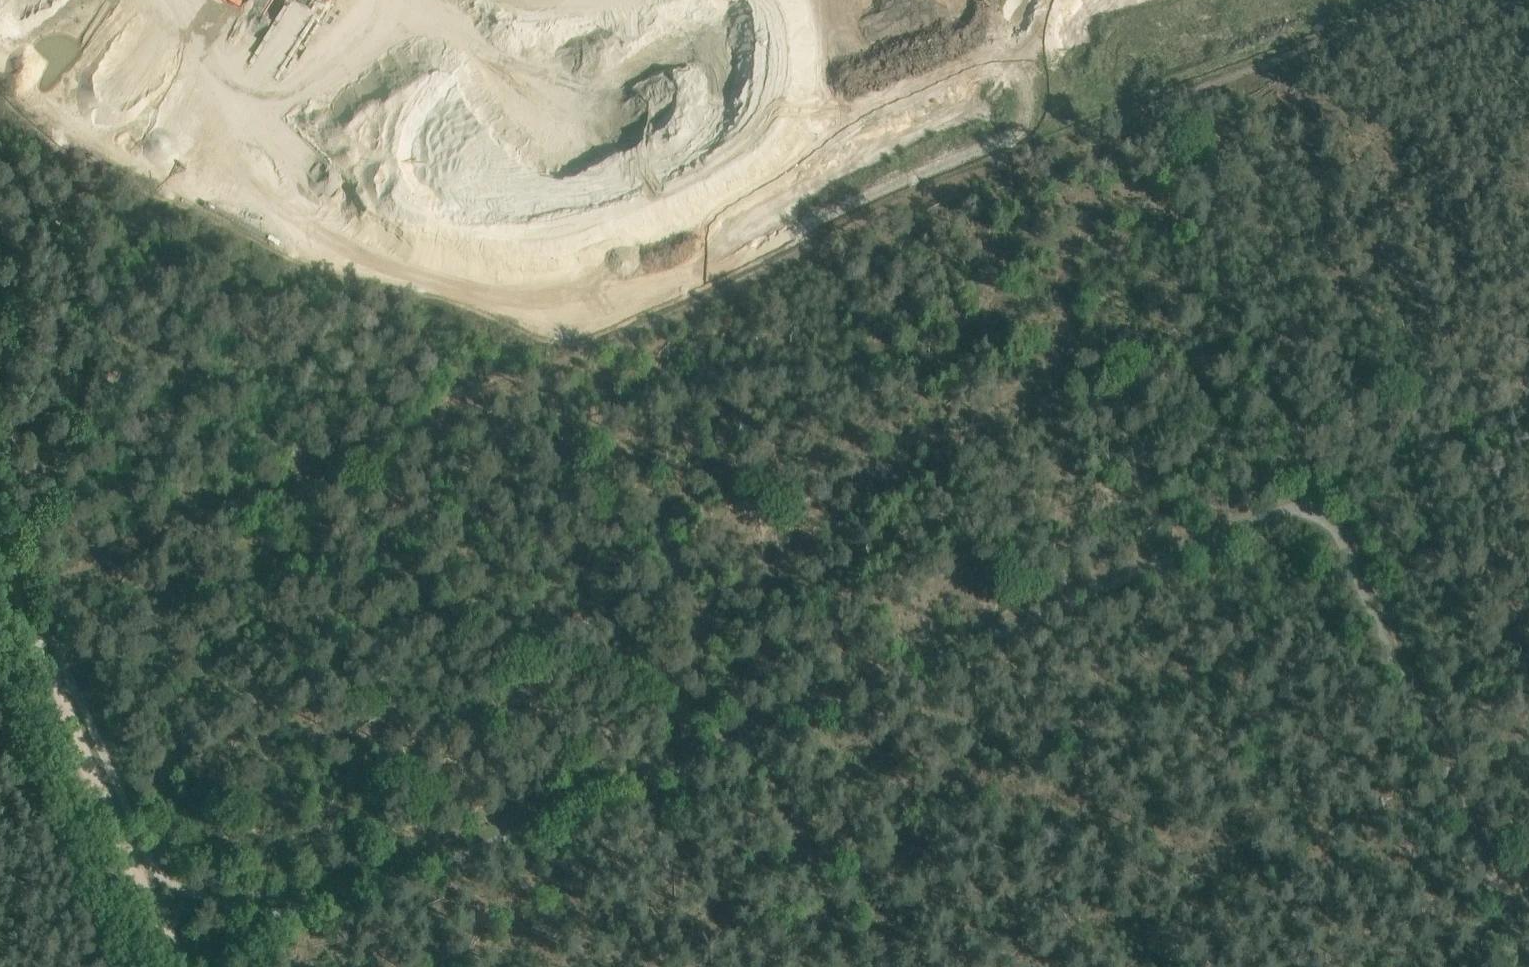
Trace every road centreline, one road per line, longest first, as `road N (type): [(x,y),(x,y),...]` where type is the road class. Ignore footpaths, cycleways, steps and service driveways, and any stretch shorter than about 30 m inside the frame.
road 1 (track): [(145,877),(0,554)]
road 2 (track): [(182,960),(312,909)]

